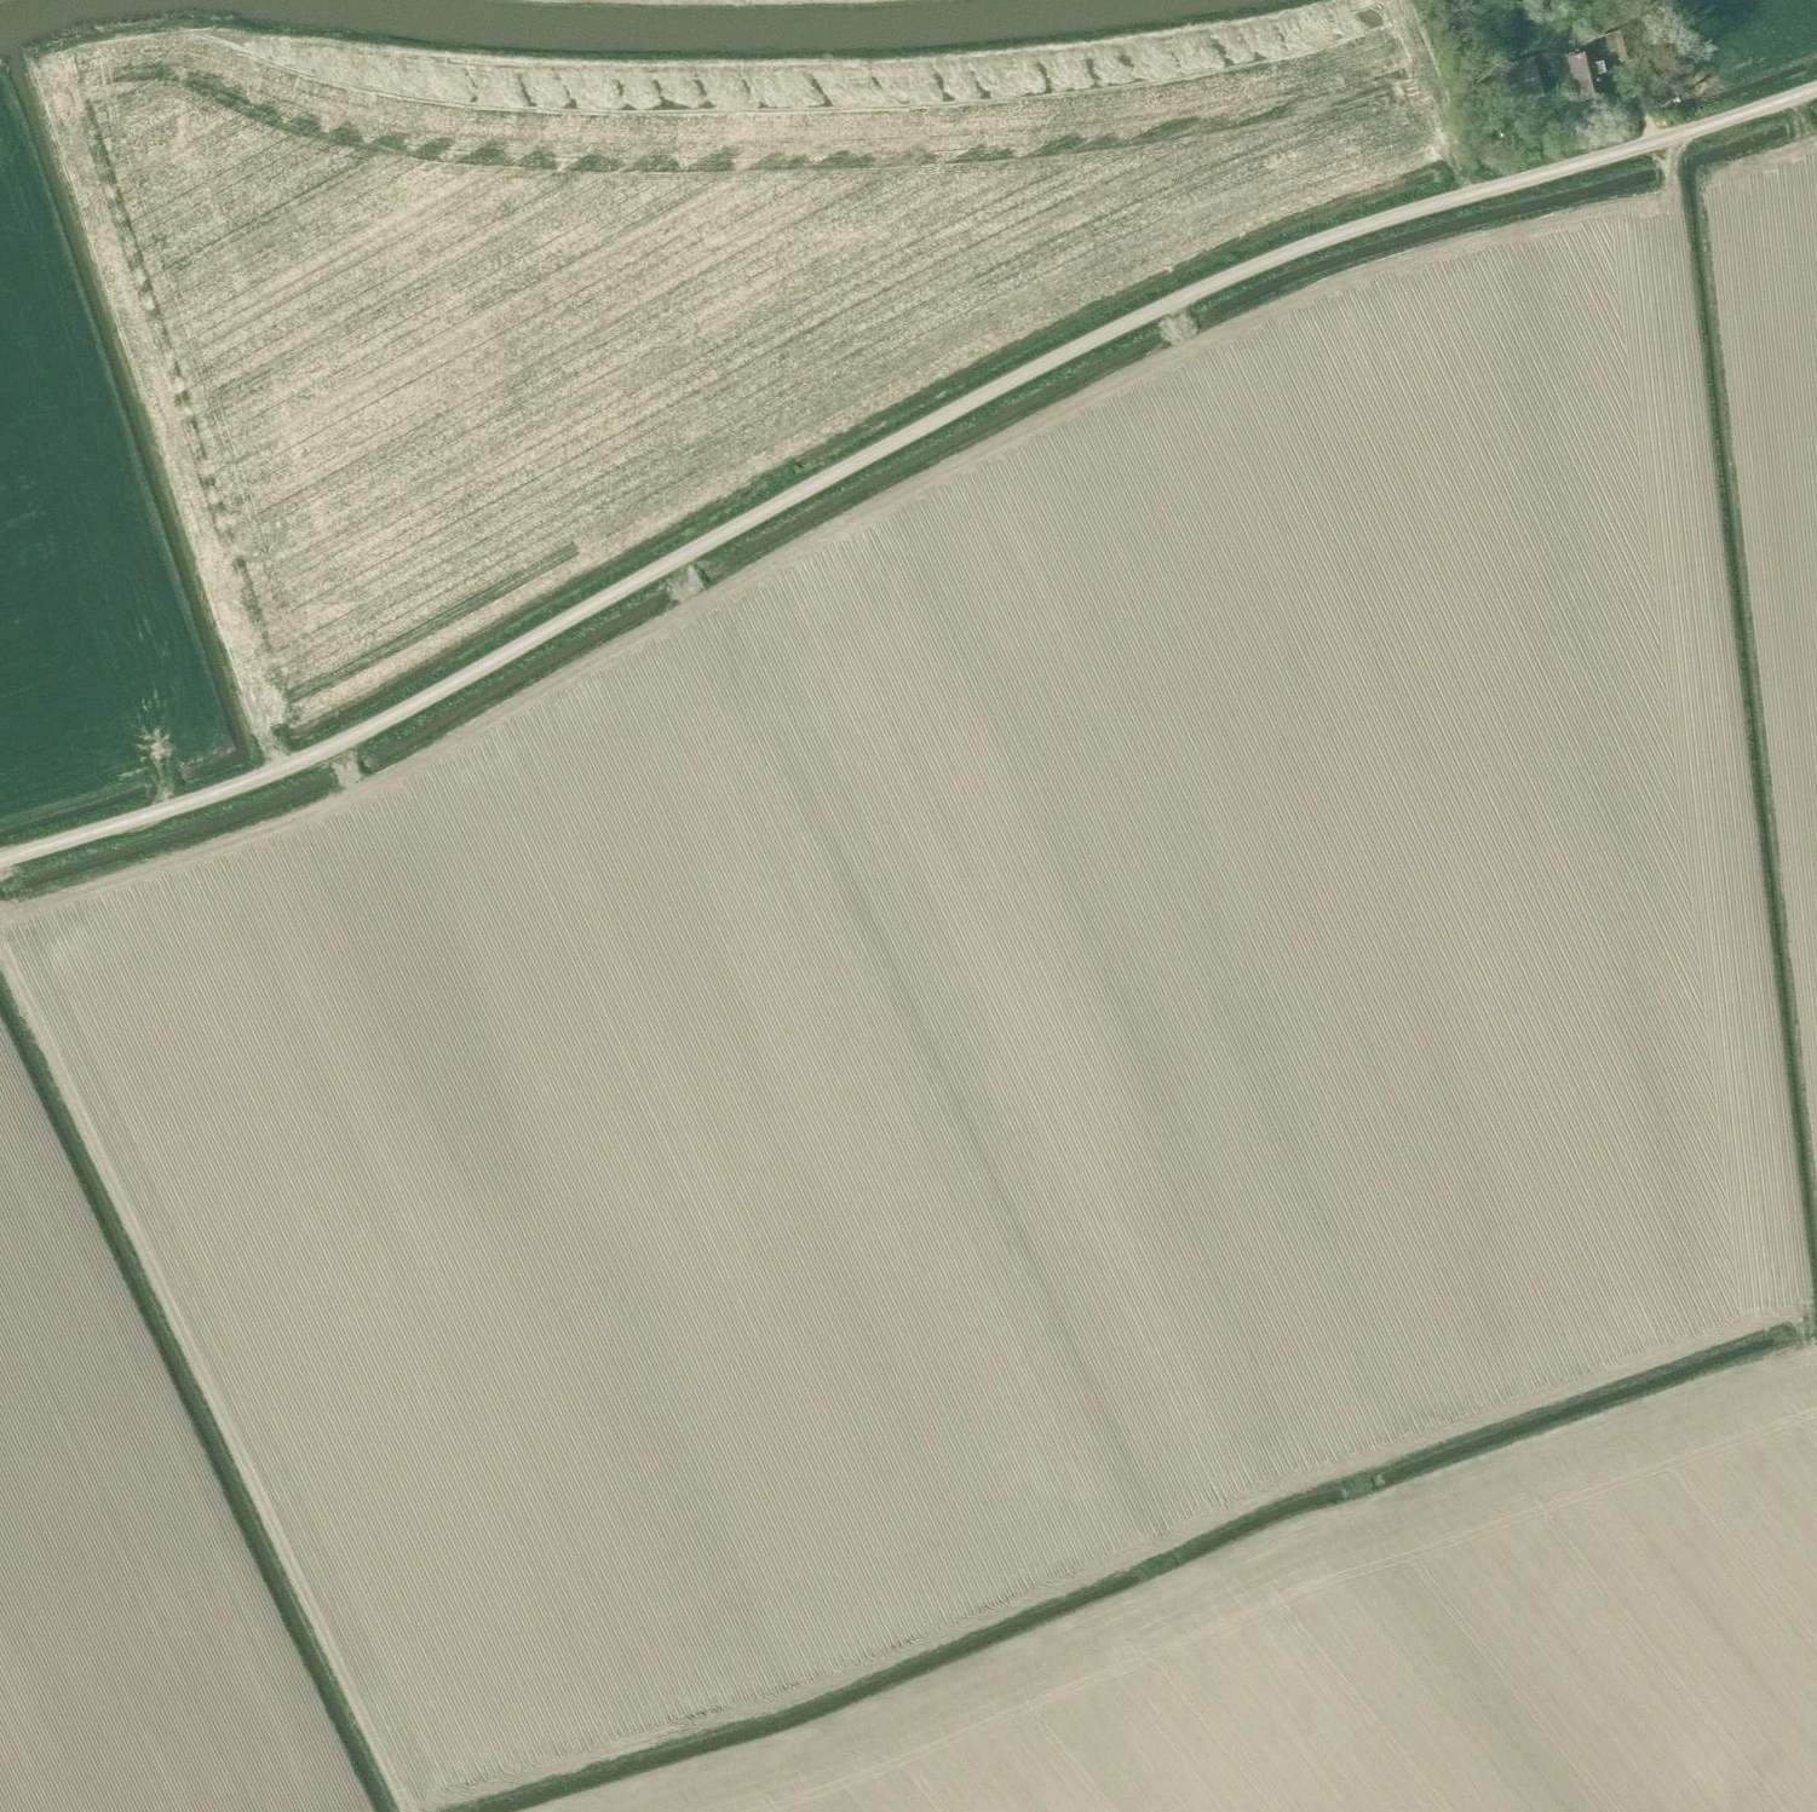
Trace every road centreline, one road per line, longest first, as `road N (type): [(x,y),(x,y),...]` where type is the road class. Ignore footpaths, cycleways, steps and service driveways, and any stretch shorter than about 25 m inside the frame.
road 1 (unclassified): [(0,863),(208,796),(370,728),(867,458),(1181,299),(1365,226),(1704,128),(1816,86)]

